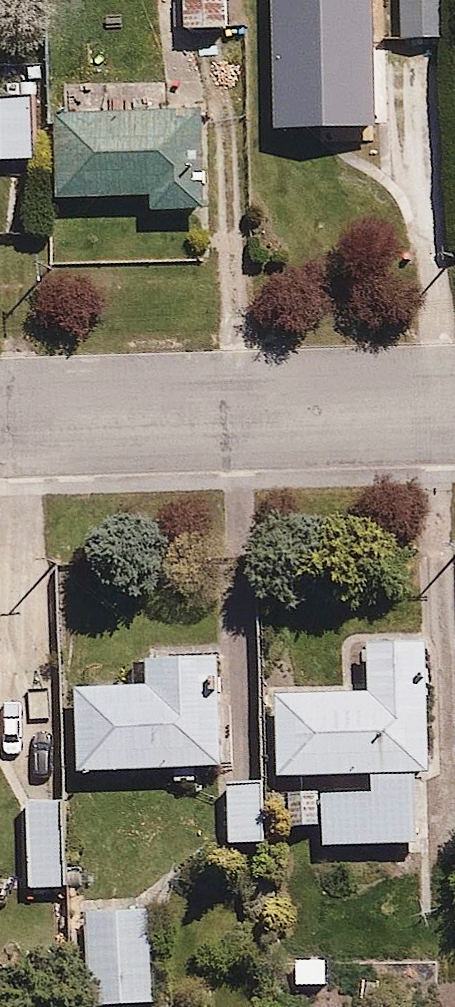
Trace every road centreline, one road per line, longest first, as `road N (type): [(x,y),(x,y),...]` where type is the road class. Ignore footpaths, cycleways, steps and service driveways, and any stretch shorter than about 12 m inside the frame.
road 1 (residential): [(0,419),(454,406)]

